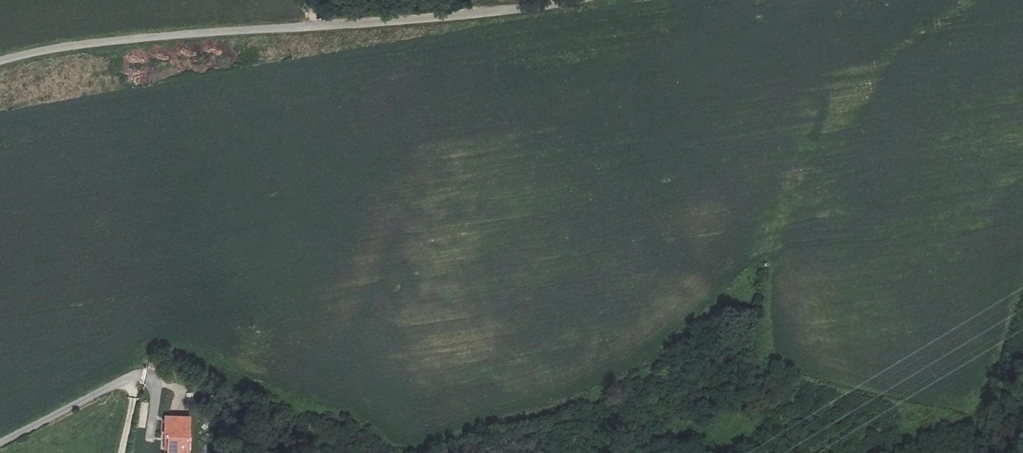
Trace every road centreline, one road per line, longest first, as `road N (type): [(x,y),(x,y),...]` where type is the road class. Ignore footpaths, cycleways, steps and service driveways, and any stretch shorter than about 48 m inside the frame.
road 1 (unclassified): [(574,0),(75,46),(0,62)]
road 2 (unclassified): [(0,443),(134,378)]

